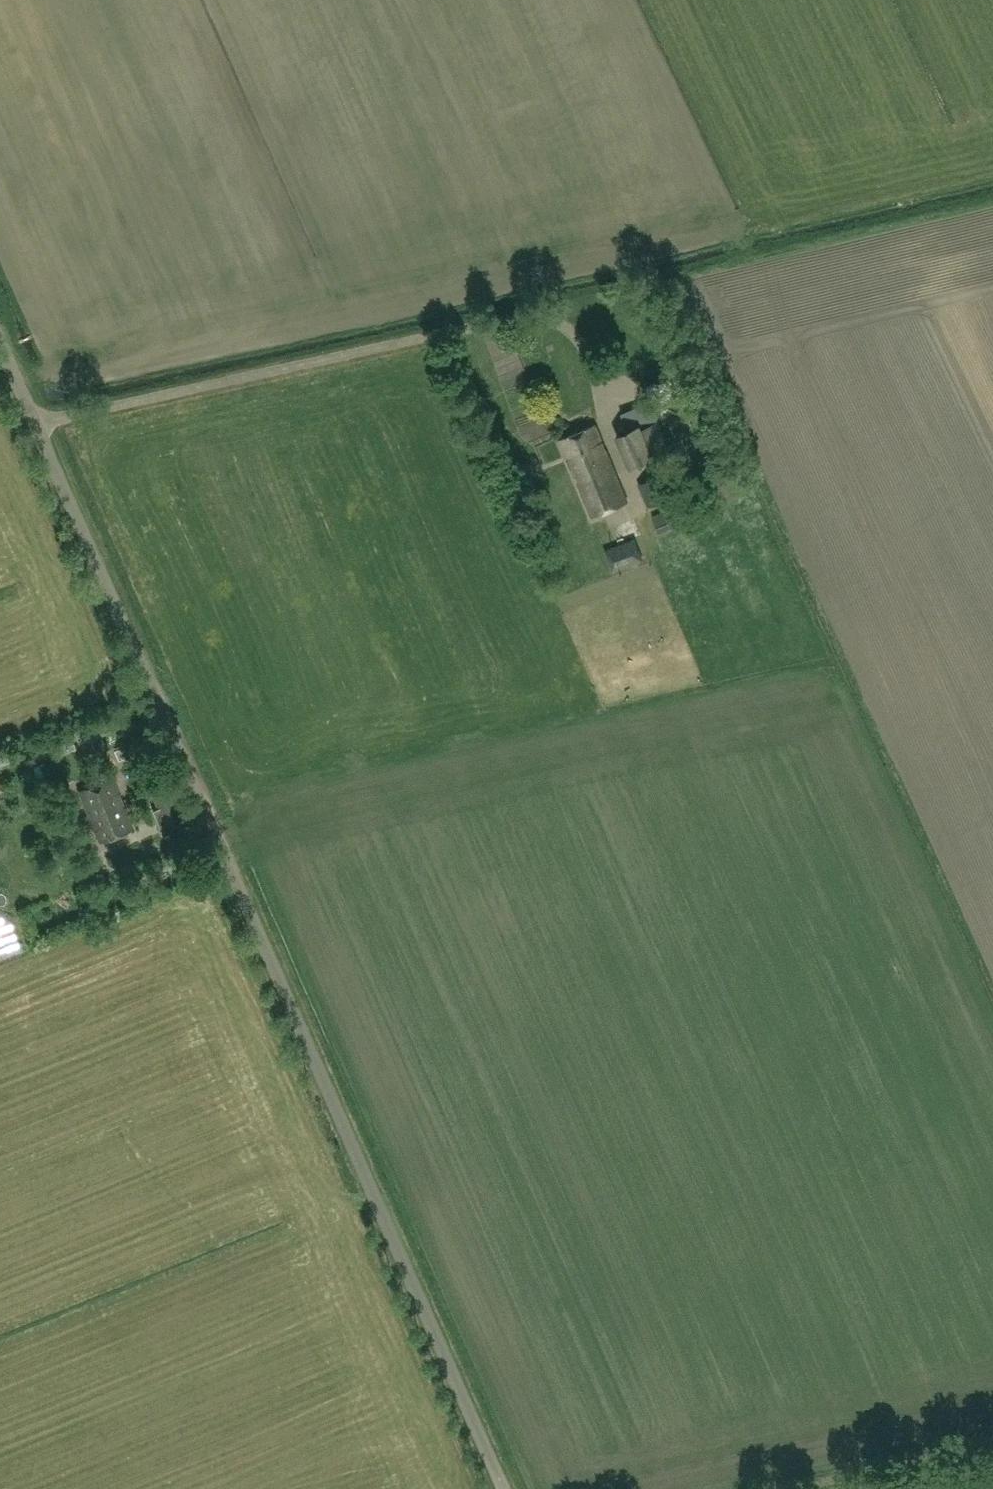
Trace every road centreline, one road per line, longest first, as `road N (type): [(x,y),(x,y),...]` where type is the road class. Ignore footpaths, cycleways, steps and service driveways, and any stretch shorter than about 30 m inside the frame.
road 1 (unclassified): [(502,1488),(0,341)]

